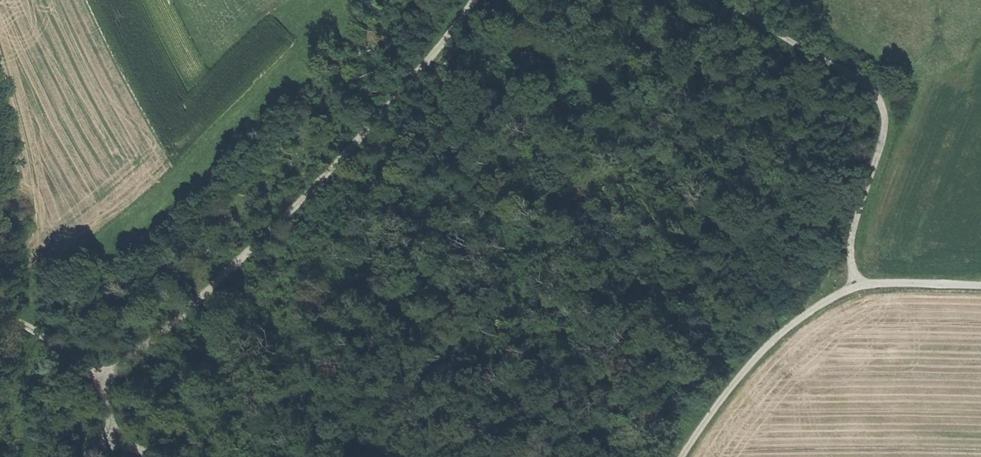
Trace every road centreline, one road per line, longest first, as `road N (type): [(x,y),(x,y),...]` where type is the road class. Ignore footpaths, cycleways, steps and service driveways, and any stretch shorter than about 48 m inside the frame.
road 1 (track): [(125,439),(106,399),(117,371),(327,176),(473,0)]
road 2 (track): [(728,0),(879,91),(887,117),(849,246),(859,286)]
road 3 (track): [(980,285),(893,283),(833,297),(733,383),(681,456)]
road 4 (track): [(0,313),(19,319),(106,399)]

